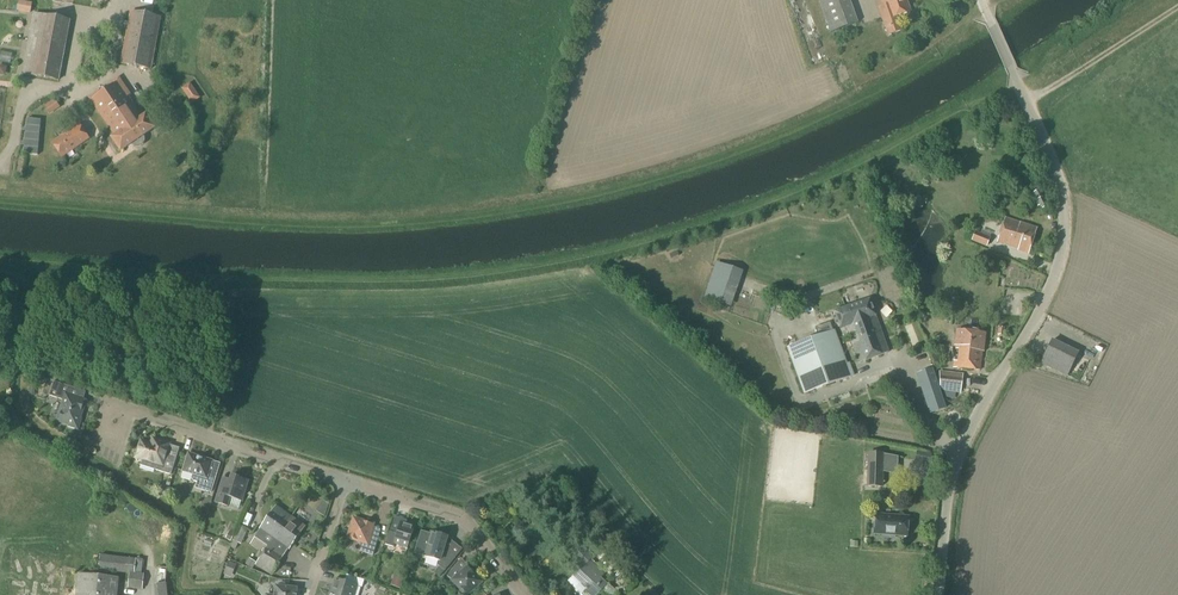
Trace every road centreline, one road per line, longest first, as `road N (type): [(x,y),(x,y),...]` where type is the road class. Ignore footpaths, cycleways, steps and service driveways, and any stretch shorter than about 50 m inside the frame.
road 1 (track): [(0,260),(349,282),(478,276),(569,261),(688,234),(778,200),(1017,85)]
road 2 (track): [(985,12),(941,51),(806,122),(586,199),(413,224),(298,225),(0,200)]
road 3 (unclassified): [(935,594),(952,466),(1043,299),(1061,234),(1054,174),(981,0)]
road 4 (residential): [(345,484),(113,405)]
road 5 (track): [(0,270),(219,288)]
road 6 (residential): [(521,594),(464,521),(345,484)]
road 7 (track): [(1177,7),(1028,104)]

